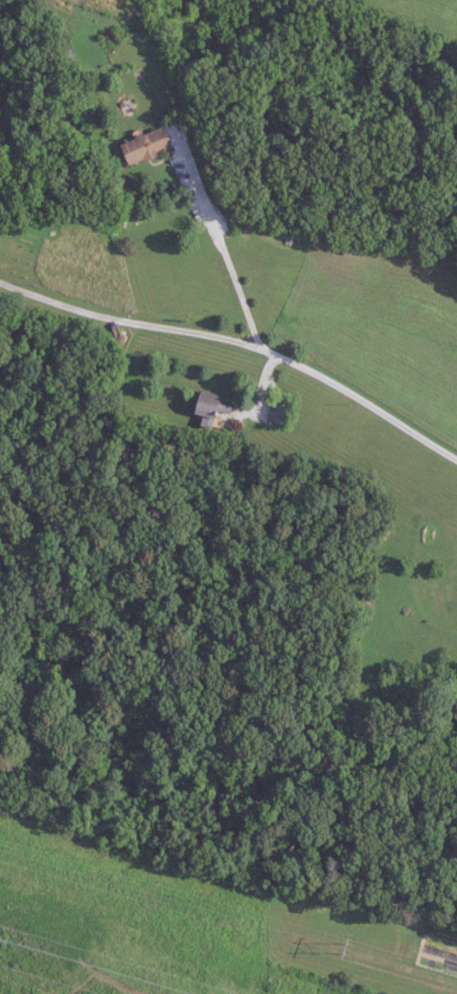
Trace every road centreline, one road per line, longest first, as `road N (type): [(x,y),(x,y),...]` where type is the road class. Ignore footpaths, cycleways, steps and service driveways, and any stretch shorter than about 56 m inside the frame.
road 1 (residential): [(456,459),(265,349),(127,324),(0,281)]

